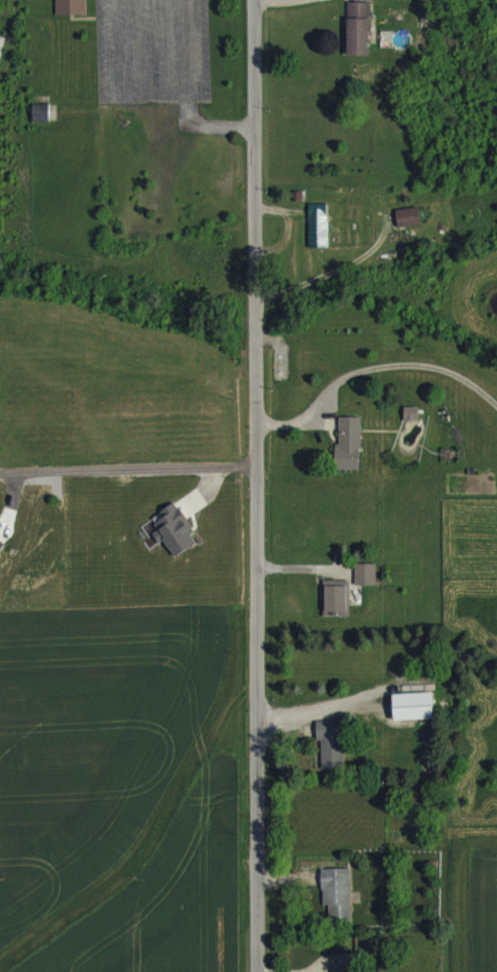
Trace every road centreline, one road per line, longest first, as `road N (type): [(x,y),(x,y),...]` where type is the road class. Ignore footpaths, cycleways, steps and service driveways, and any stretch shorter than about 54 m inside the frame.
road 1 (residential): [(252,0),(257,971)]

